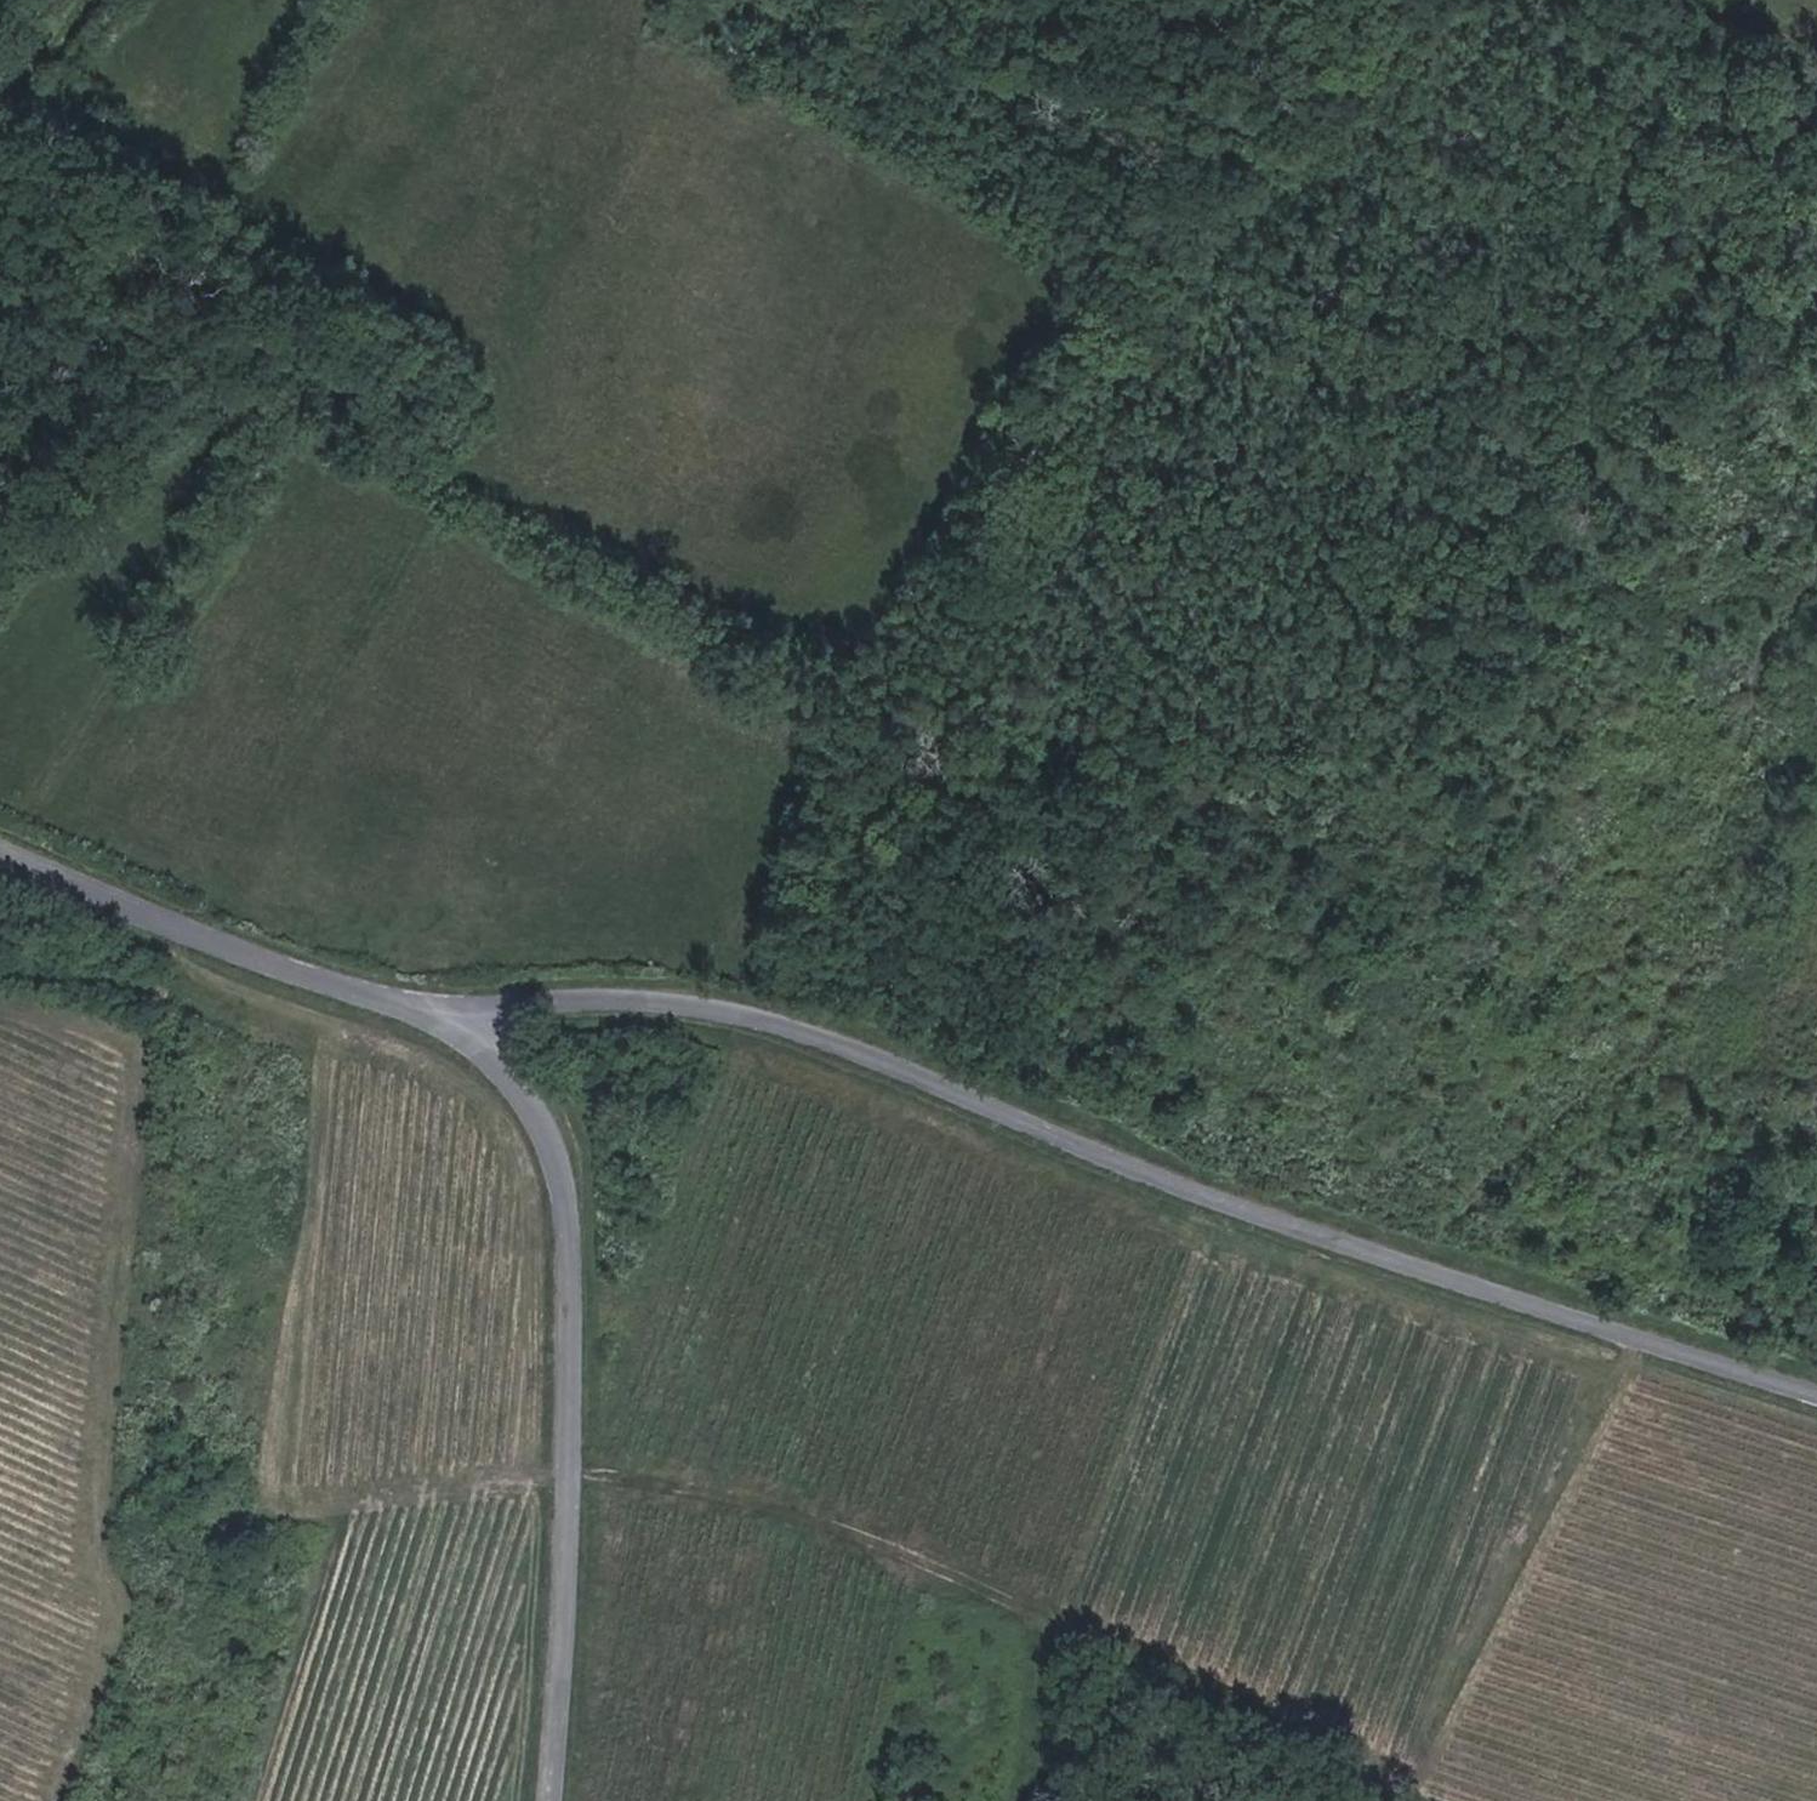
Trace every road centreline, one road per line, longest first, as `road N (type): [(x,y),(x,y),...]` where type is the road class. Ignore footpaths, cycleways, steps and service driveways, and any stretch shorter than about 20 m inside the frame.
road 1 (unclassified): [(459,1026),(513,1005),(626,995),(823,1034),(1227,1202),(1816,1390)]
road 2 (unclassified): [(459,1026),(518,1080),(551,1134),(568,1220),(571,1593),(553,1800)]
road 3 (unclassified): [(0,852),(339,989),(459,1026)]

